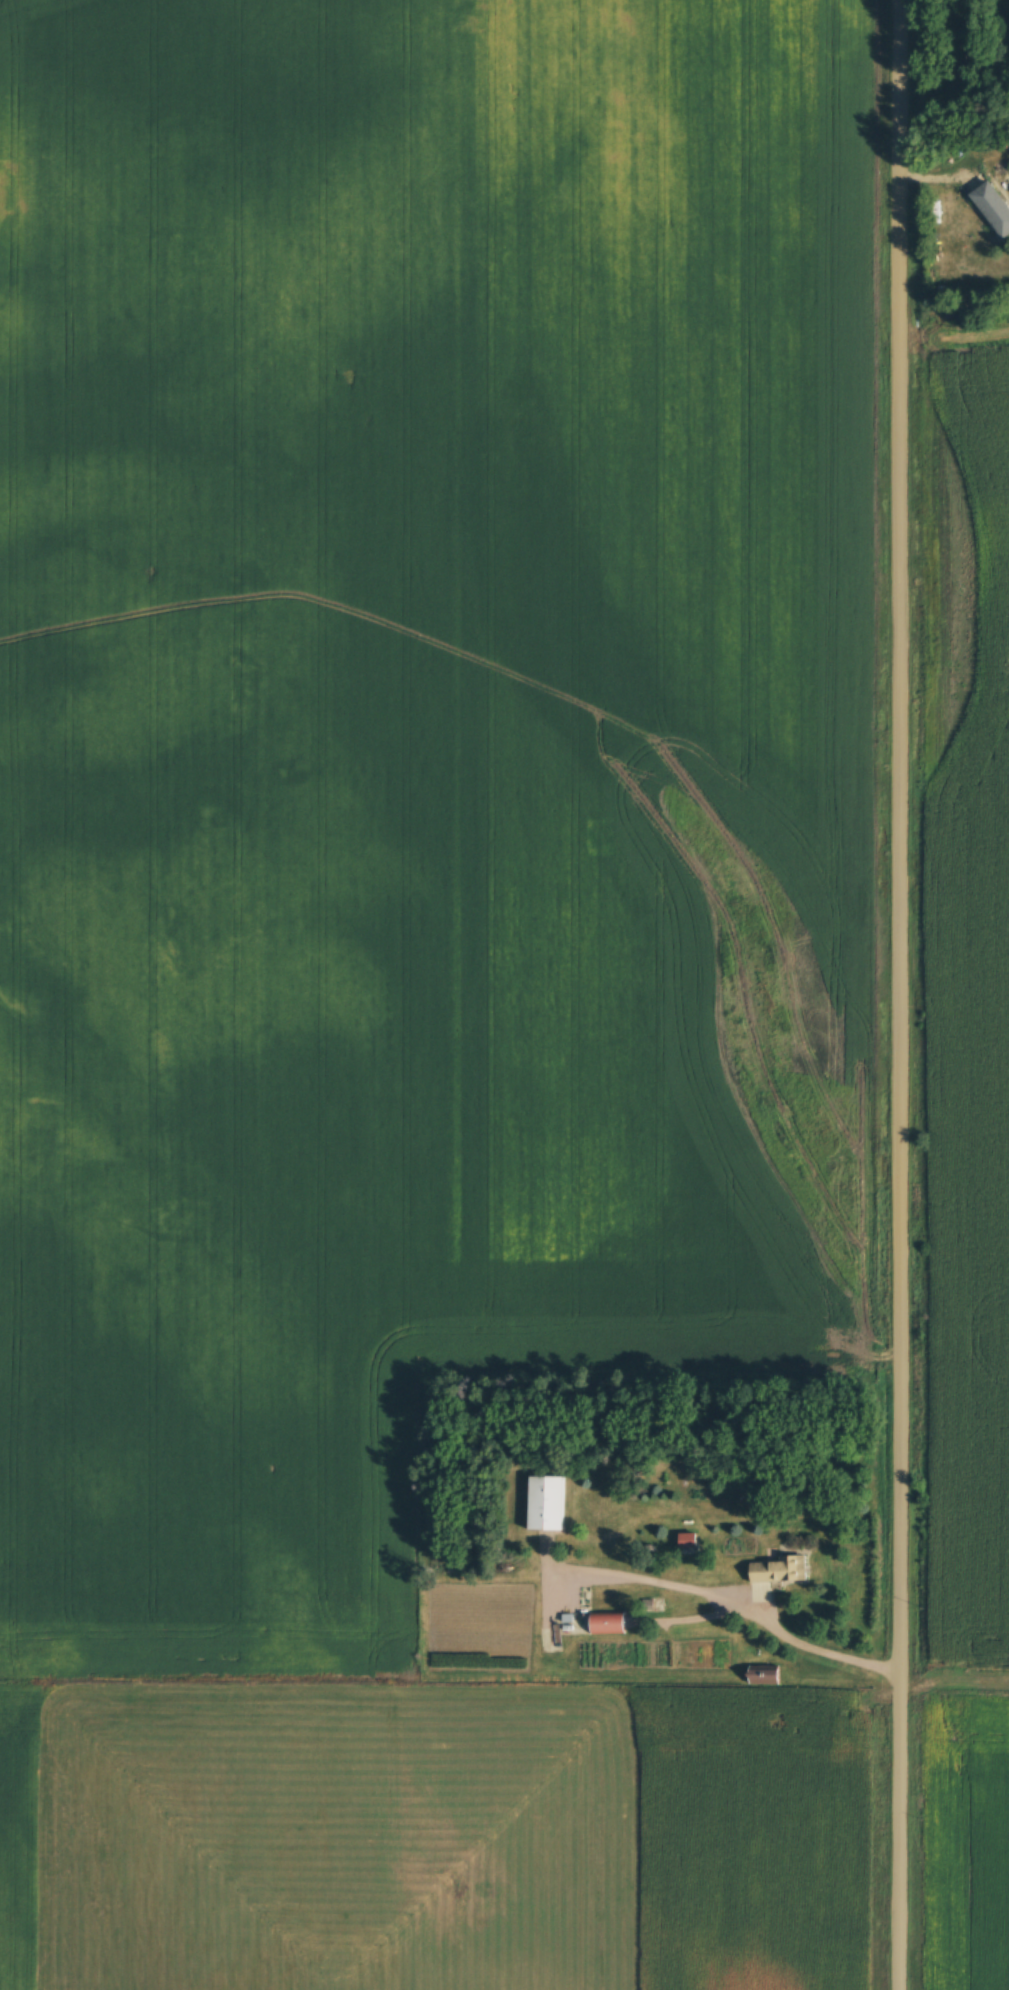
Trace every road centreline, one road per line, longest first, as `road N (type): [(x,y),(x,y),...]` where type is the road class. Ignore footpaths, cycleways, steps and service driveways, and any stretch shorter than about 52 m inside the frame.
road 1 (residential): [(901,1989),(900,0)]

